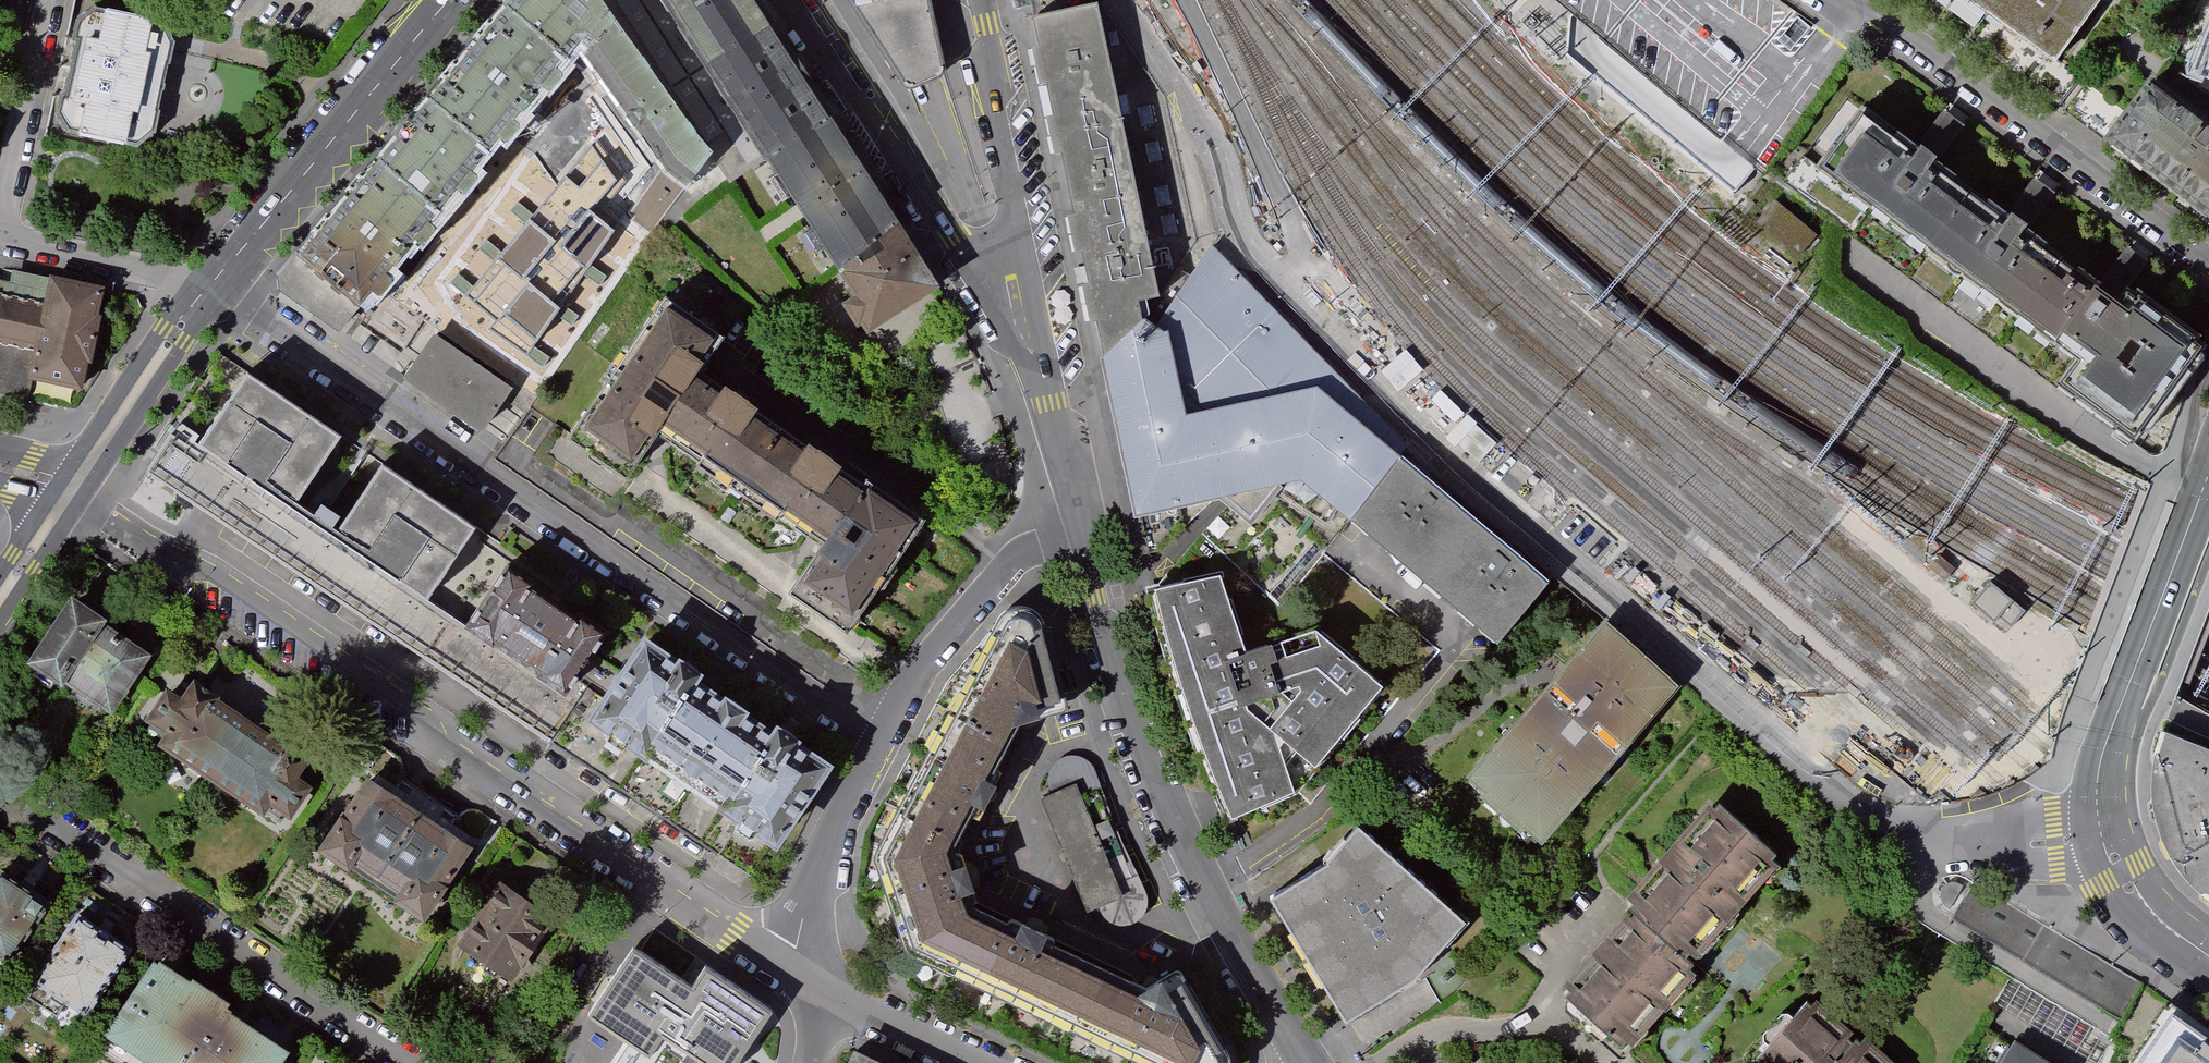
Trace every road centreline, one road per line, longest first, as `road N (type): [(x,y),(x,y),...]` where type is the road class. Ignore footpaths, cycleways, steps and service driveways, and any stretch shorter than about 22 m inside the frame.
road 1 (residential): [(2103,835),(2052,843),(1953,838),(1862,814),(1436,454),(1247,243),(1219,148),(1187,88)]
road 2 (residential): [(74,496),(803,972)]
road 3 (residential): [(877,741),(237,300),(210,292)]
road 4 (tertiary): [(1311,1062),(1190,854),(1134,721),(1082,529)]
road 5 (residential): [(0,791),(411,1062)]
road 6 (residential): [(1851,0),(2208,263)]
road 7 (residential): [(795,0),(1040,367)]
road 8 (secondary): [(457,0),(210,292)]
road 9 (tertiary): [(2208,481),(2112,728),(2098,788),(2103,835)]
road 10 (tertiary): [(1040,367),(982,0)]
road 11 (residential): [(1082,529),(1005,565),(927,655),(877,741)]
road 12 (secondary): [(210,292),(74,496)]
road 13 (residential): [(877,741),(840,816),(803,972)]
road 14 (residential): [(210,292),(0,237)]
road 15 (residential): [(987,1062),(803,972)]
road 16 (unclassified): [(1187,88),(1184,127),(1206,233),(1198,272)]
road 17 (tertiary): [(1082,529),(1040,367)]
road 18 (tertiary): [(2103,835),(2114,871),(2208,957)]
road 19 (residential): [(0,223),(34,67)]
road 20 (secondary): [(74,496),(0,604)]

